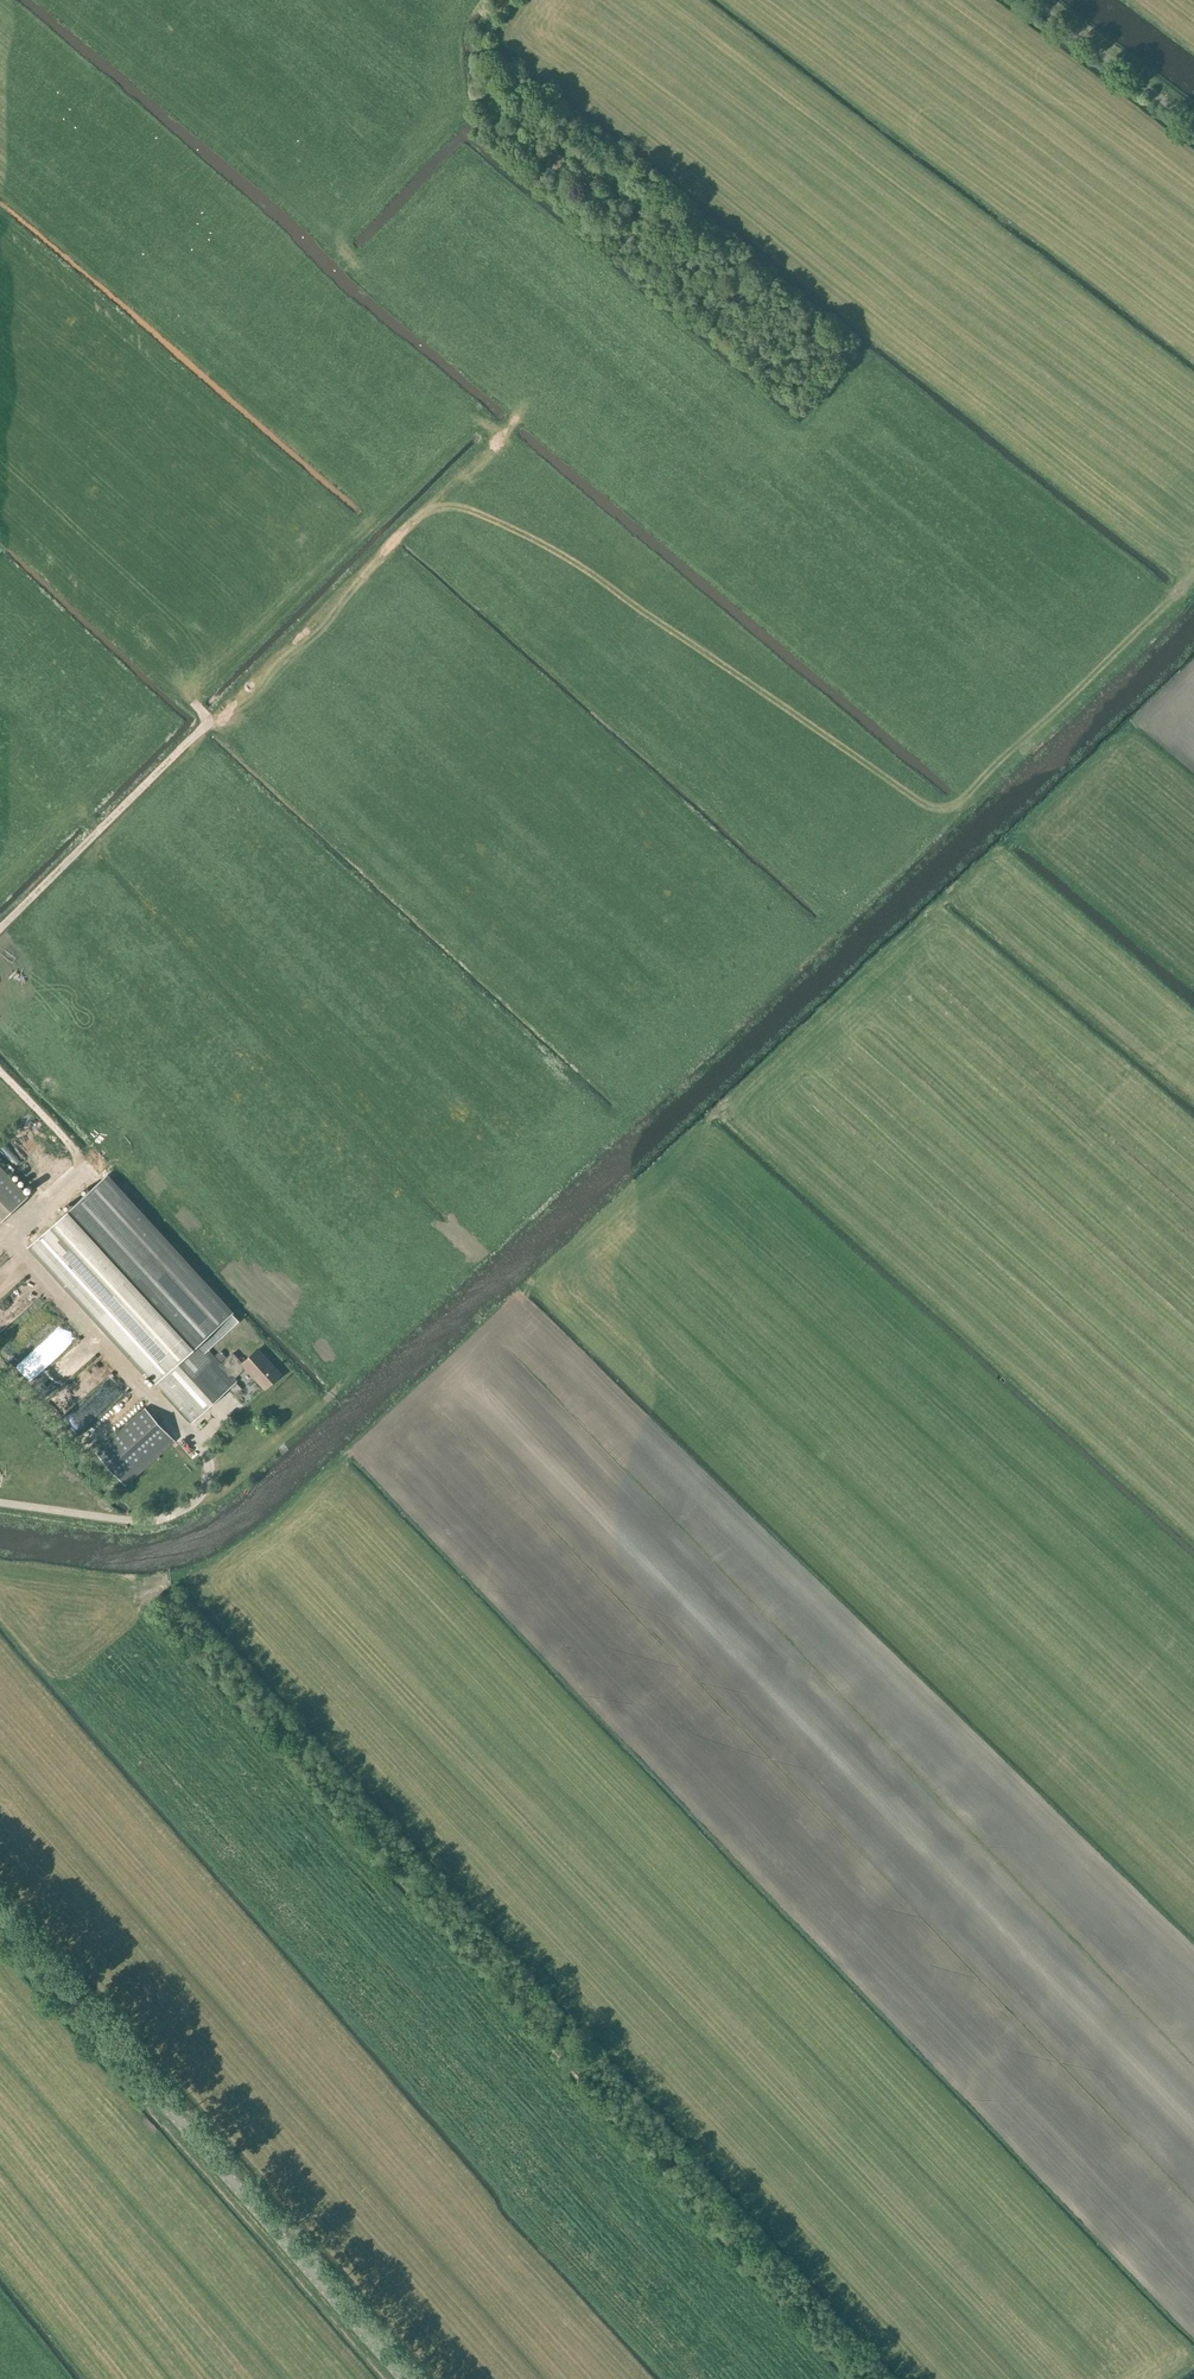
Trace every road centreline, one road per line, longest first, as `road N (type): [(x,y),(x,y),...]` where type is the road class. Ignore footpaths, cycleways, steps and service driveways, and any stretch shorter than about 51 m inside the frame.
road 1 (unclassified): [(414,2378),(0,1905)]
road 2 (unclassified): [(1193,124),(1032,0)]

